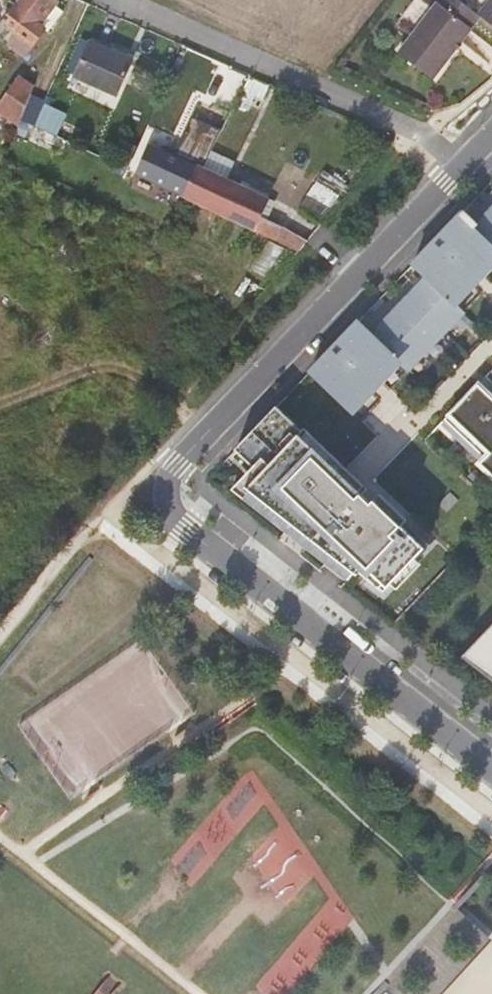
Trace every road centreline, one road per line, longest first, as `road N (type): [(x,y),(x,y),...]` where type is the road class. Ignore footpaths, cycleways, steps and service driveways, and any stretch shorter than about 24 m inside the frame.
road 1 (residential): [(462,168),(173,462),(165,494)]
road 2 (residential): [(491,768),(186,531),(165,494)]
road 3 (residential): [(462,168),(429,135),(104,0)]
road 4 (track): [(173,462),(163,455),(100,521),(0,646)]

